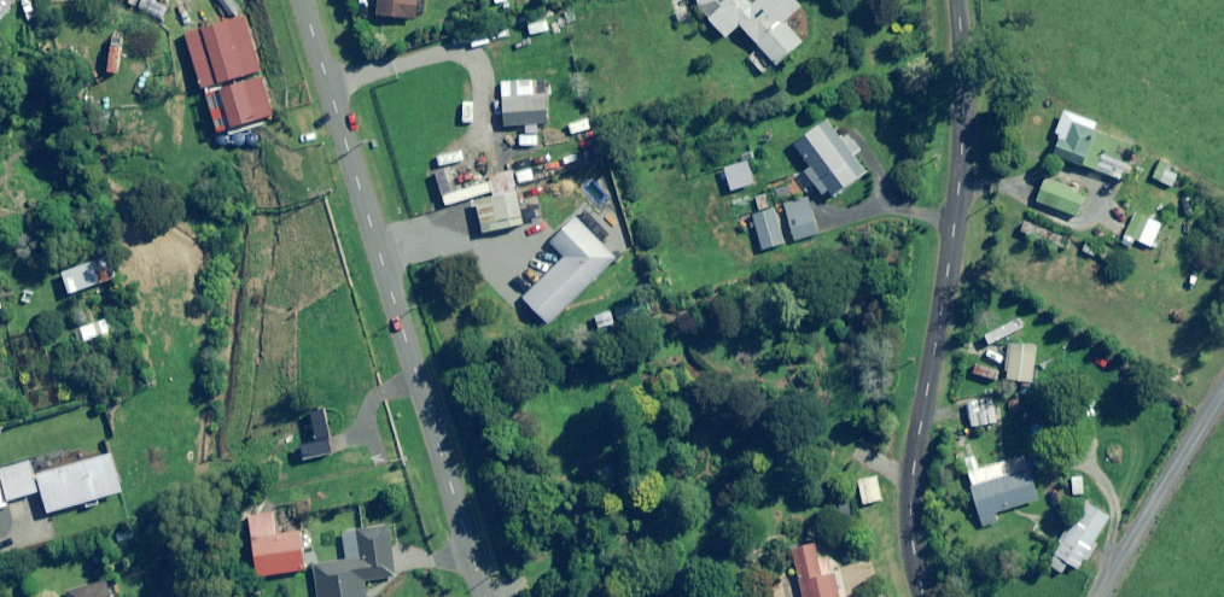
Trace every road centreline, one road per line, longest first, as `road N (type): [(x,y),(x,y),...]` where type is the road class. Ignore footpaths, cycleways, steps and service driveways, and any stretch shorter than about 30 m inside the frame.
road 1 (residential): [(302,0),(483,596)]
road 2 (residential): [(924,596),(910,514),(954,230),(958,0)]
road 3 (residential): [(1089,596),(1223,371)]

